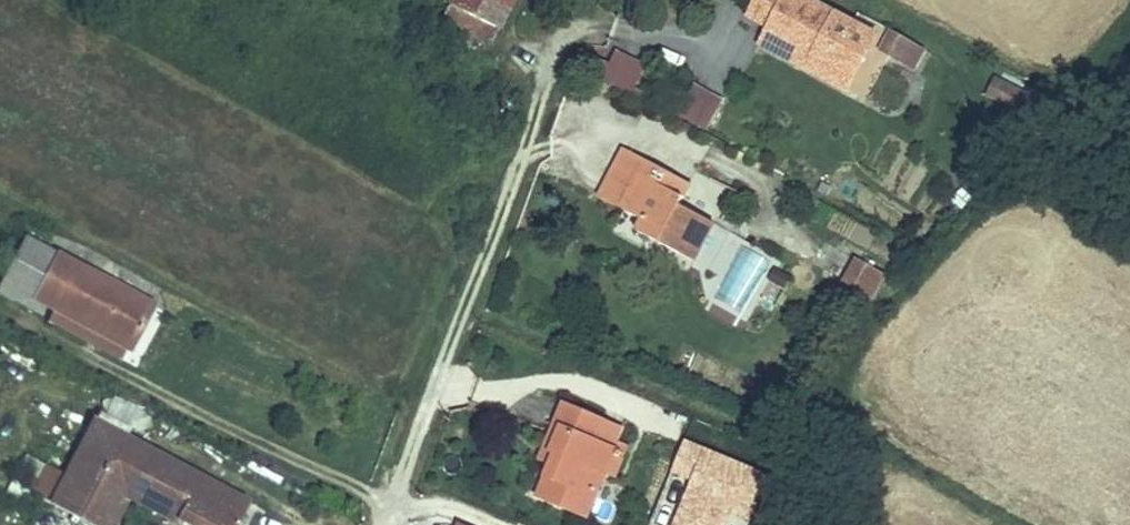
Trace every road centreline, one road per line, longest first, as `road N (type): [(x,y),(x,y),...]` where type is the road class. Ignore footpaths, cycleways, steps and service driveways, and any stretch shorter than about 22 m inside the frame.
road 1 (residential): [(385,524),(558,0)]

